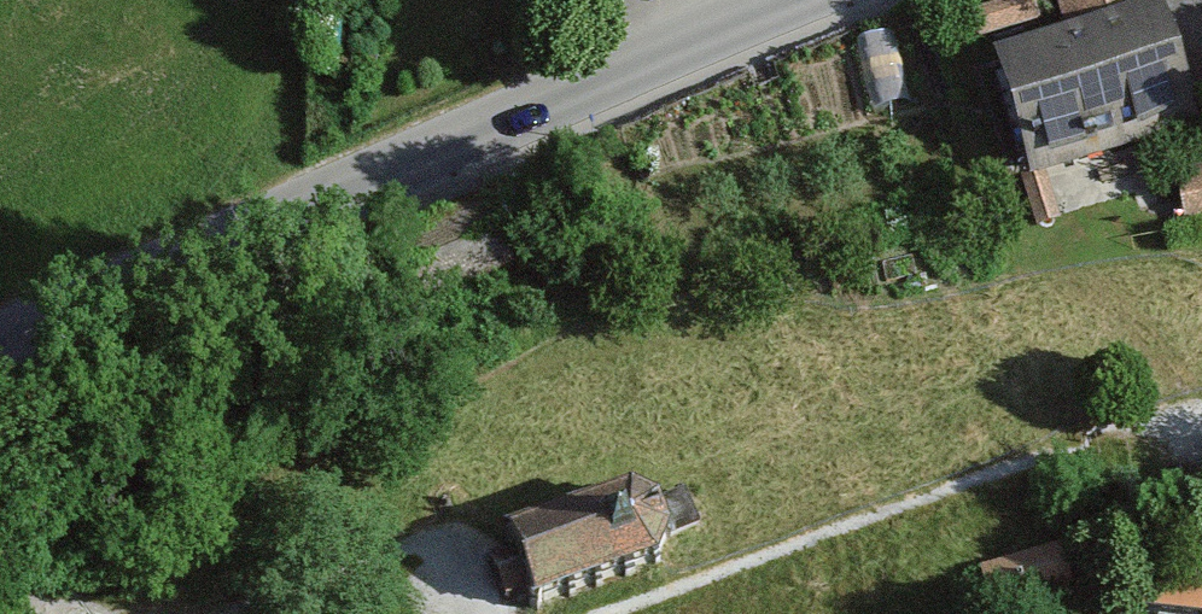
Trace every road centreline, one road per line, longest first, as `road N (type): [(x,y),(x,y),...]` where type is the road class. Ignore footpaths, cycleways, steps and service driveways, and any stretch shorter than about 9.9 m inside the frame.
road 1 (residential): [(0,344),(788,0)]
road 2 (track): [(285,0),(292,215)]

